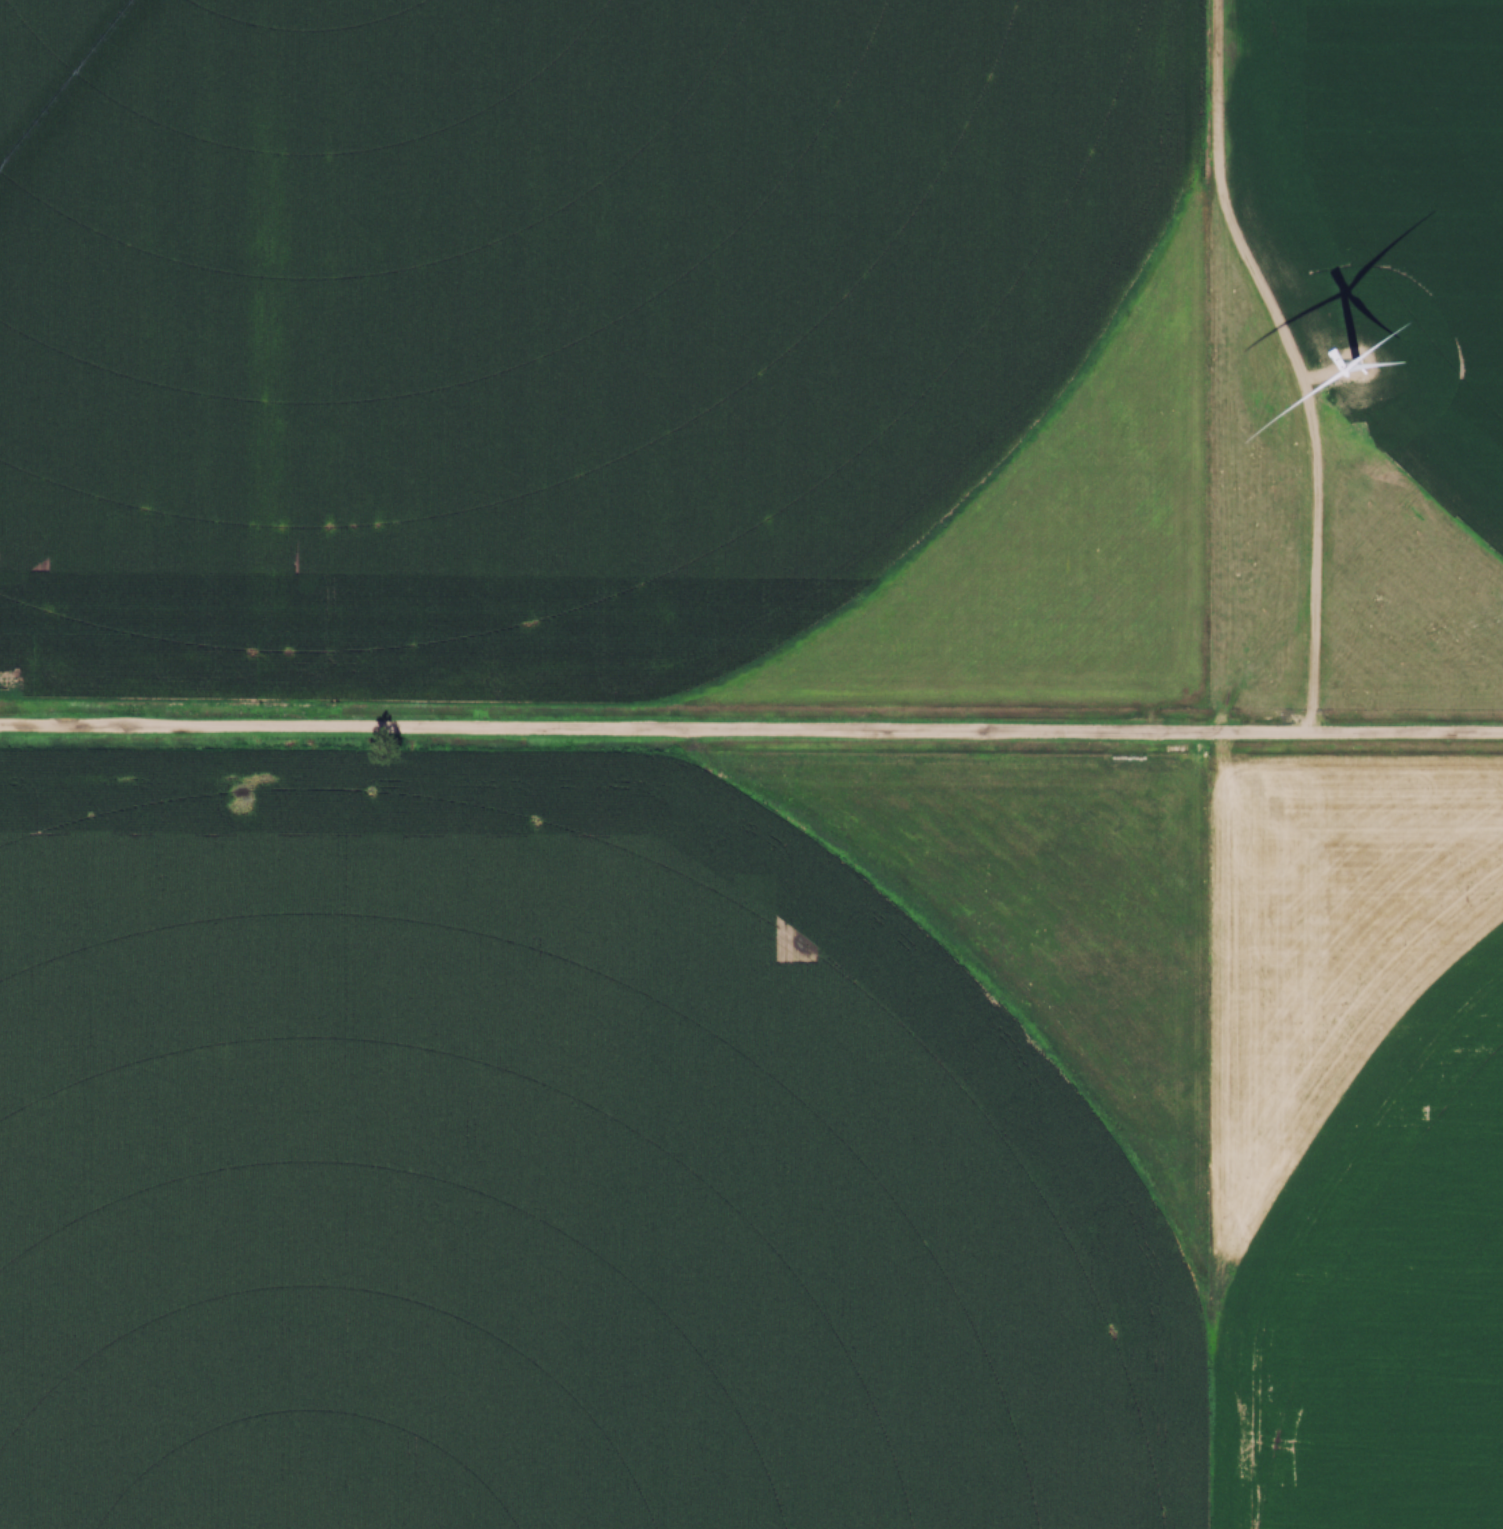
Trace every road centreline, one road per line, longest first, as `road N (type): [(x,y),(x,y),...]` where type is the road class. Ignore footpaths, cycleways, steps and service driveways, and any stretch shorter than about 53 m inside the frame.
road 1 (residential): [(1502,731),(0,731)]

